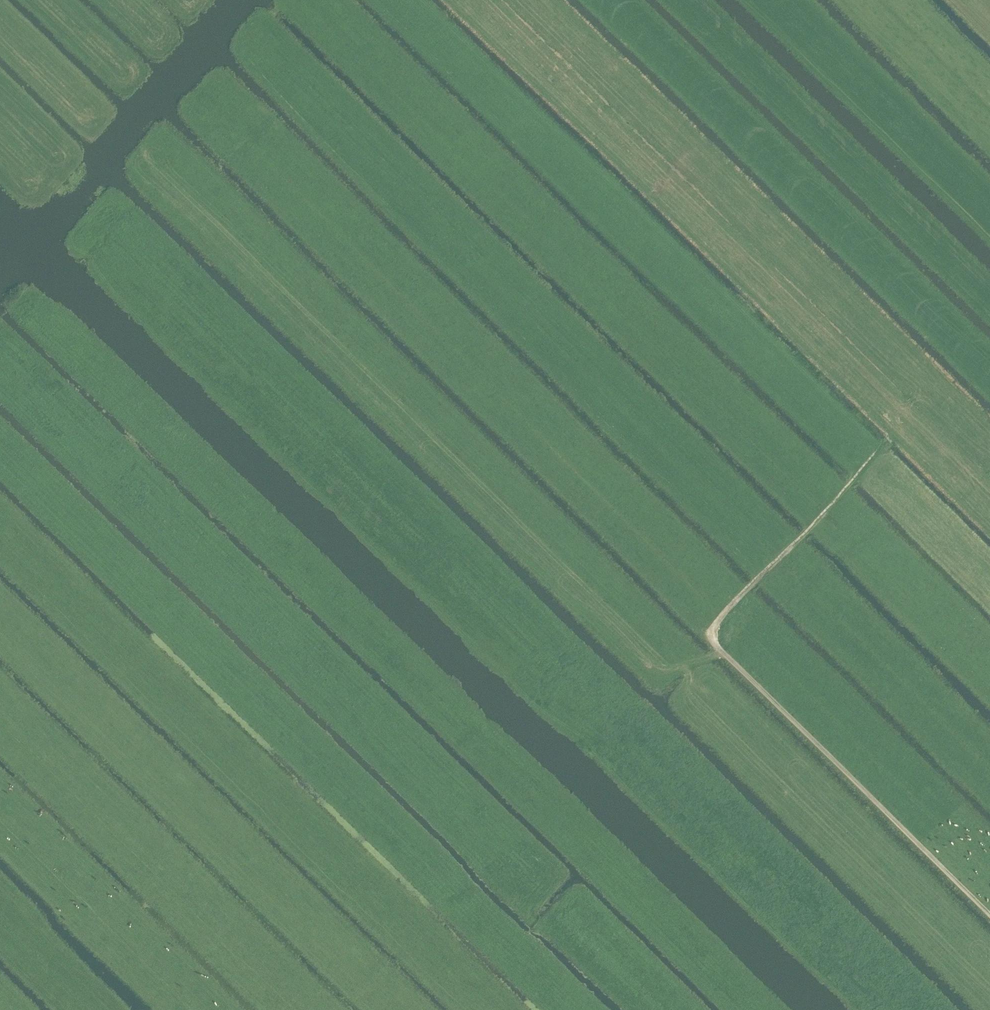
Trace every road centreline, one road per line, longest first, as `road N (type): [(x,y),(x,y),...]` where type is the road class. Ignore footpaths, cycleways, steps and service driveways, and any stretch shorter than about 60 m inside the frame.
road 1 (track): [(989,913),(723,650)]

